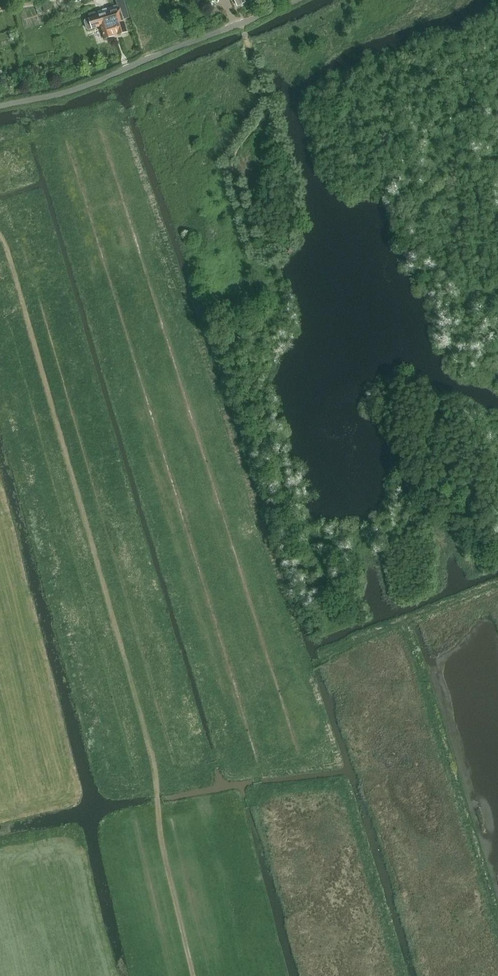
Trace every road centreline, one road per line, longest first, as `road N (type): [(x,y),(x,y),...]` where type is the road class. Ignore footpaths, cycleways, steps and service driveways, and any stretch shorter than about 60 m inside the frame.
road 1 (track): [(193,975),(149,746),(0,236)]
road 2 (residential): [(0,107),(77,90),(300,0)]

